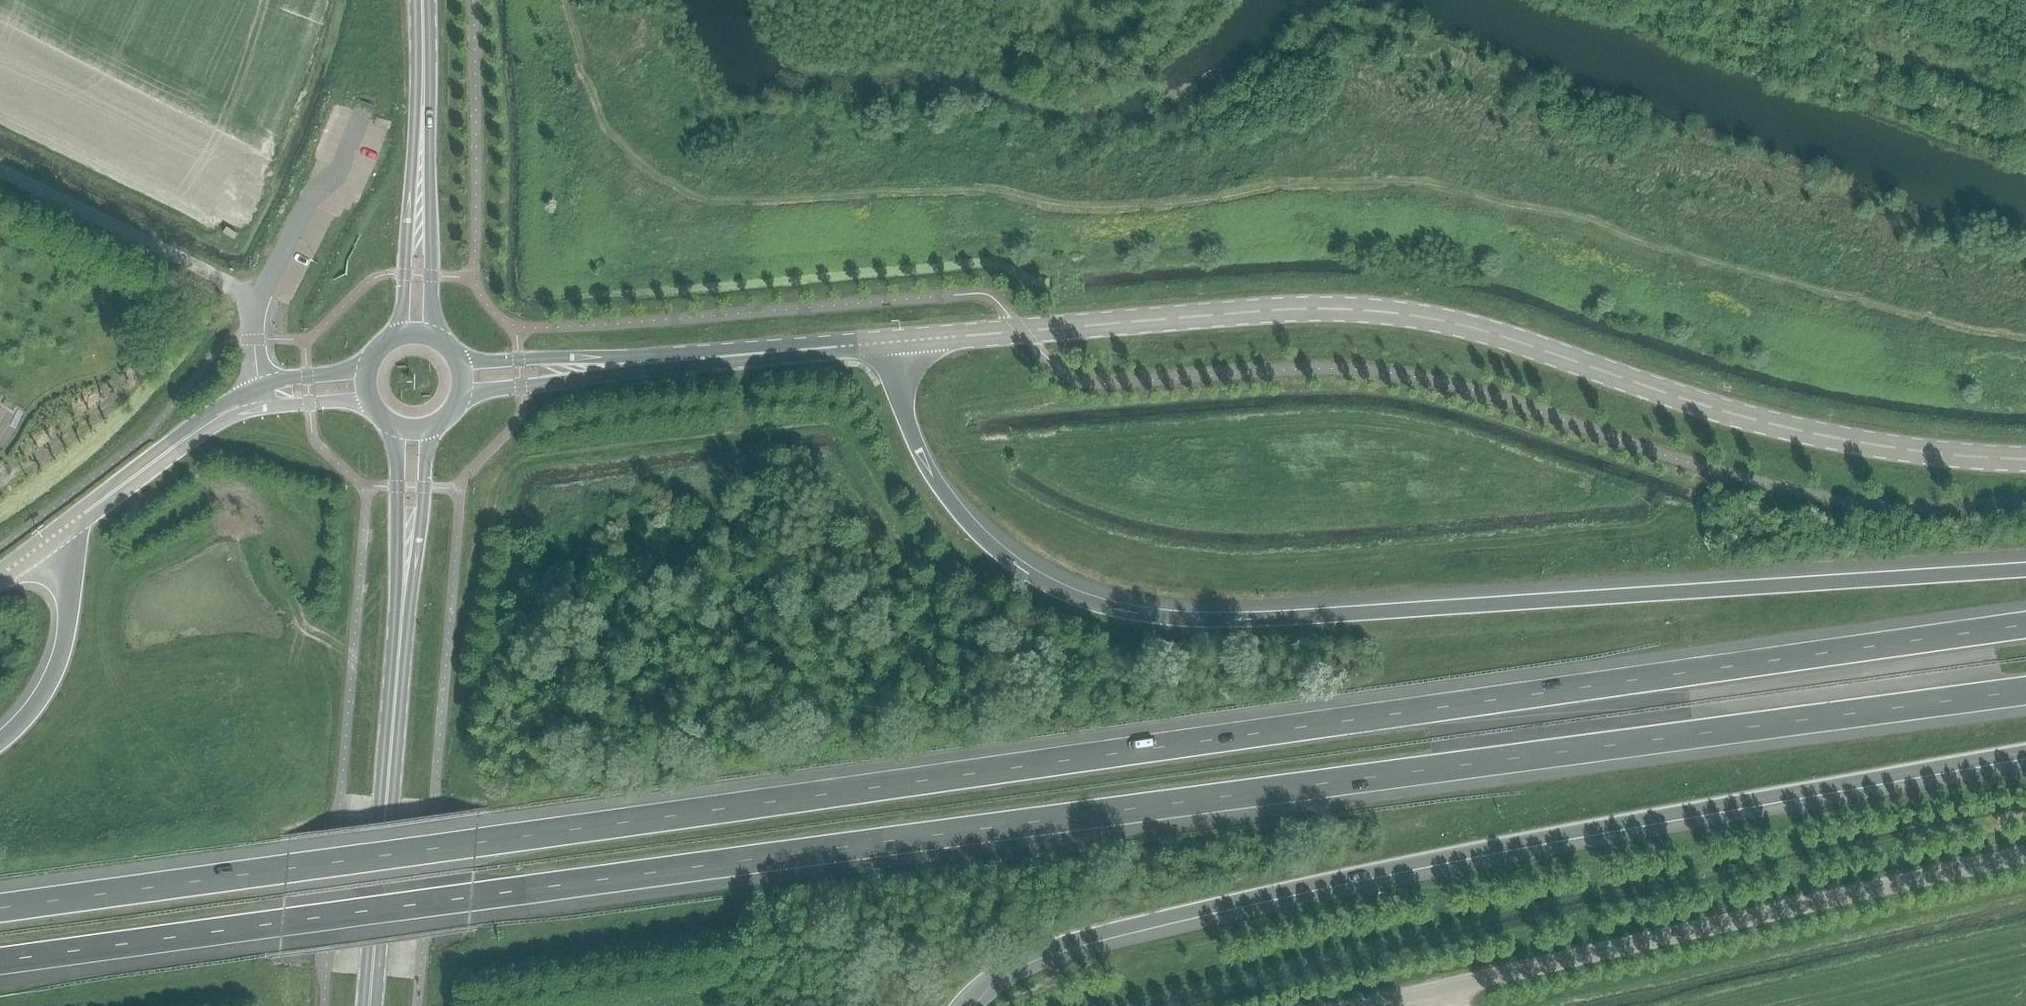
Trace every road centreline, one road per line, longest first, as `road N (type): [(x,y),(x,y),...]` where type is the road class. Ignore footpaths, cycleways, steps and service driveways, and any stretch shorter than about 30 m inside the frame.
road 1 (motorway): [(2025,625),(0,907)]
road 2 (motorway): [(0,961),(2025,690)]
road 3 (motorway): [(2025,569),(1252,619),(1134,613),(1025,571),(959,512),(906,419),(895,341)]
road 4 (tertiary): [(895,341),(1287,309),(1375,311),(1507,337),(1685,399),(1830,436),(2025,459)]
road 5 (motorway): [(963,1005),(1021,957),(1118,928),(1483,848),(2025,751)]
road 6 (unclassified): [(1361,1005),(2025,854)]
road 7 (secondary): [(374,945),(401,628)]
road 8 (motorway): [(48,541),(70,583),(70,633),(39,706),(0,745)]
road 9 (secondary): [(424,106),(400,336)]
road 10 (secondary): [(432,336),(424,106)]
road 11 (secondary): [(369,368),(261,385),(186,428),(170,451)]
road 12 (secondary): [(678,359),(460,361)]
road 13 (secondary): [(678,359),(895,341)]
road 14 (secondary): [(463,393),(678,359)]
road 15 (secondary): [(170,451),(263,406),(371,402)]
road 16 (secondary): [(401,628),(417,560),(429,428)]
road 17 (secondary): [(399,427),(401,628)]
road 18 (secondary): [(48,541),(170,451)]

